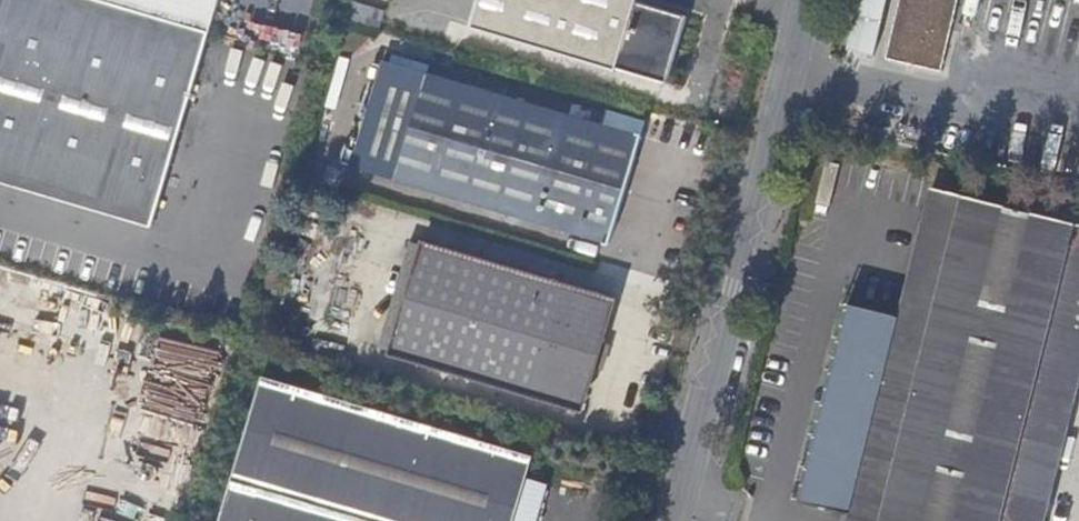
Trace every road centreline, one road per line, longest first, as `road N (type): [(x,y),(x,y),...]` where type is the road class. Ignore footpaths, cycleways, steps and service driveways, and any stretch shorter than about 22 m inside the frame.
road 1 (residential): [(678,520),(811,0)]

